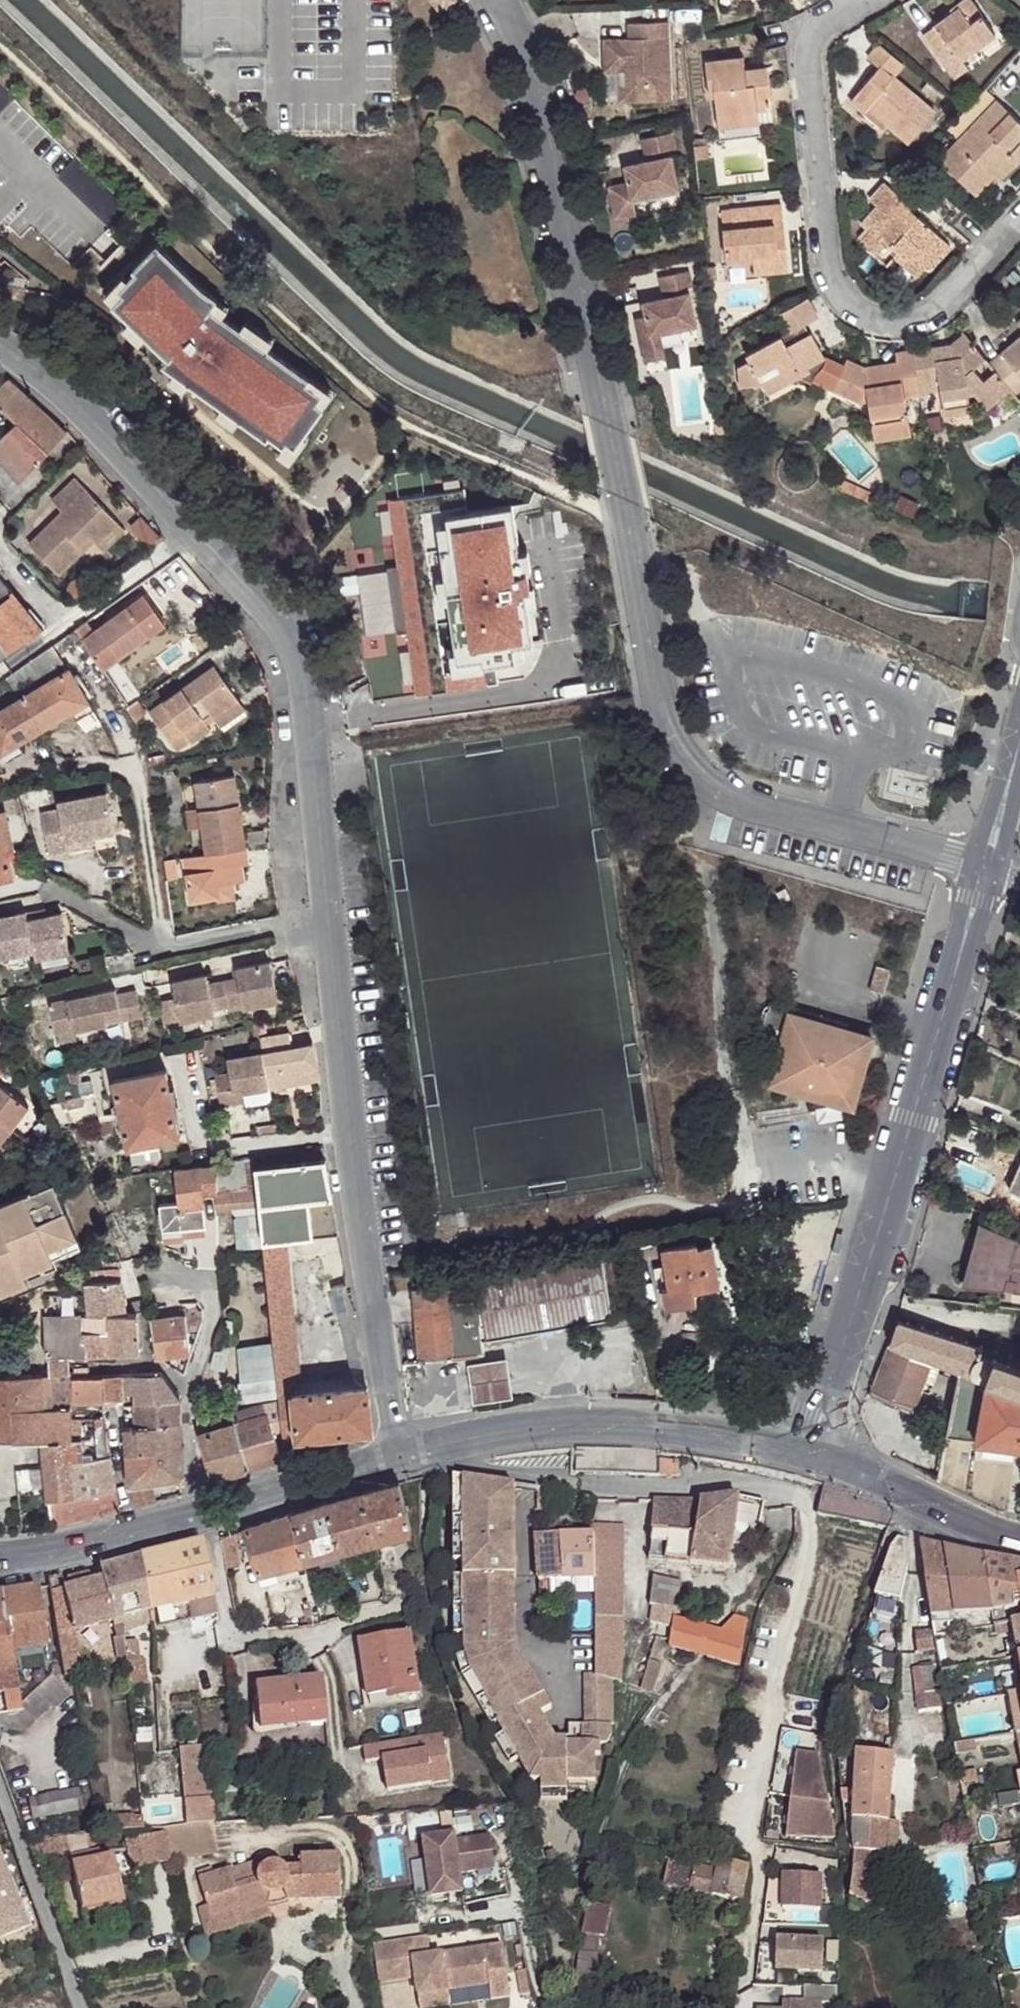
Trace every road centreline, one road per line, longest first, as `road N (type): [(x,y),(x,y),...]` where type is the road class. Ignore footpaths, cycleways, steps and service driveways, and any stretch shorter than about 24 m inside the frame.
road 1 (unclassified): [(0,345),(65,395),(256,592),(299,662),(367,1260),(402,1455)]
road 2 (residential): [(497,0),(532,55),(667,732),(687,764),(750,805),(986,867)]
road 3 (residential): [(448,1444),(482,1470),(610,1488),(797,1490),(809,1502),(807,1557),(725,2007)]
road 4 (residential): [(810,1453),(986,867)]
road 5 (tertiary): [(810,1453),(651,1426),(572,1423),(448,1444)]
road 6 (tertiary): [(402,1455),(130,1533)]
road 7 (tertiary): [(1019,1540),(810,1453)]
road 8 (residential): [(1019,731),(986,867)]
road 9 (tertiary): [(130,1533),(0,1559)]
road 10 (unclassified): [(130,1533),(113,1405)]

